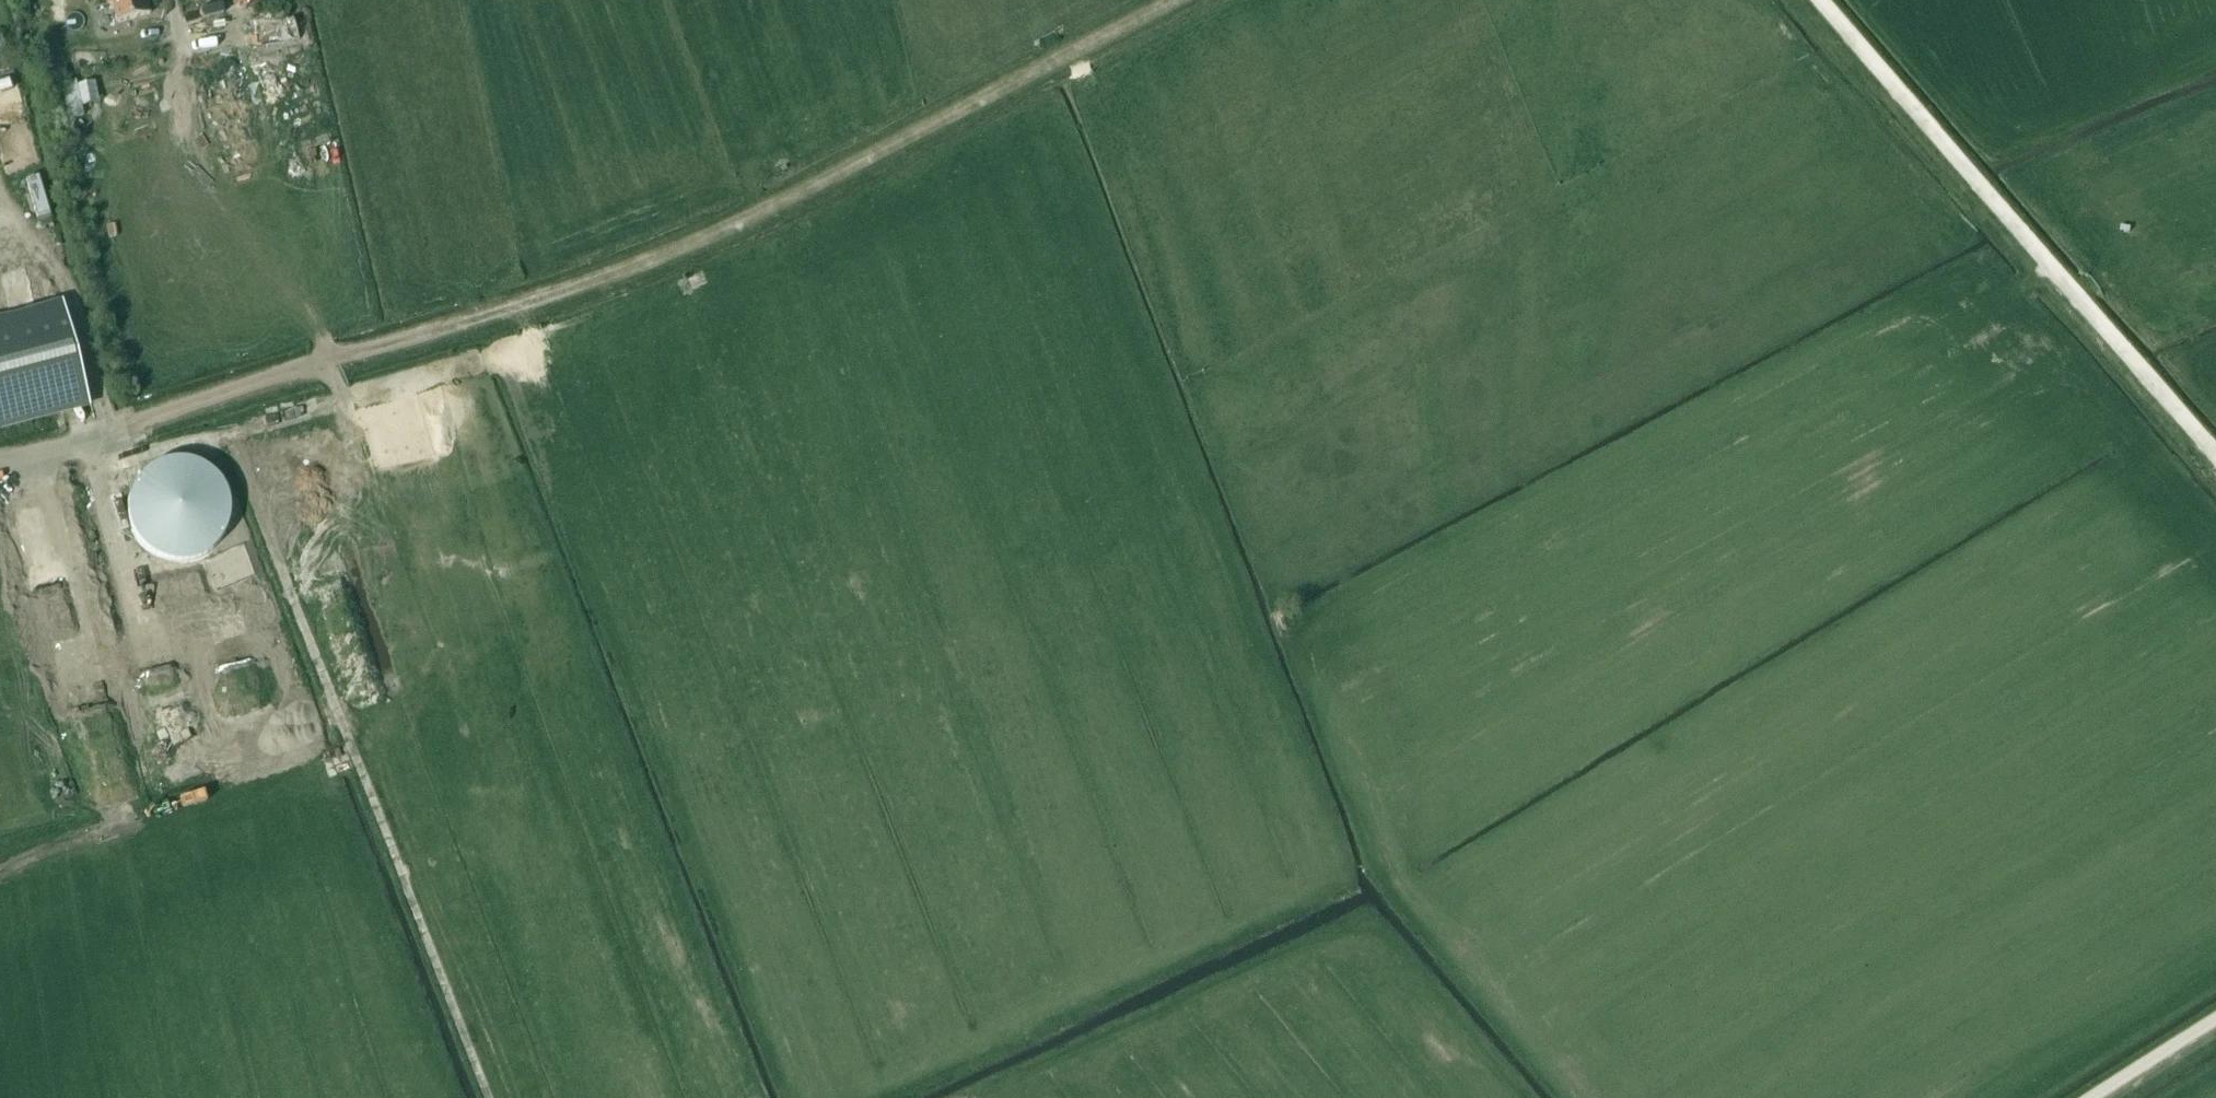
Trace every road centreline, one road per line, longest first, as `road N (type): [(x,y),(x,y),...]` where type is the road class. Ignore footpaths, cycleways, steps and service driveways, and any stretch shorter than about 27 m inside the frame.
road 1 (track): [(1184,0),(796,198),(596,288),(0,463)]
road 2 (track): [(2215,456),(1821,0)]

